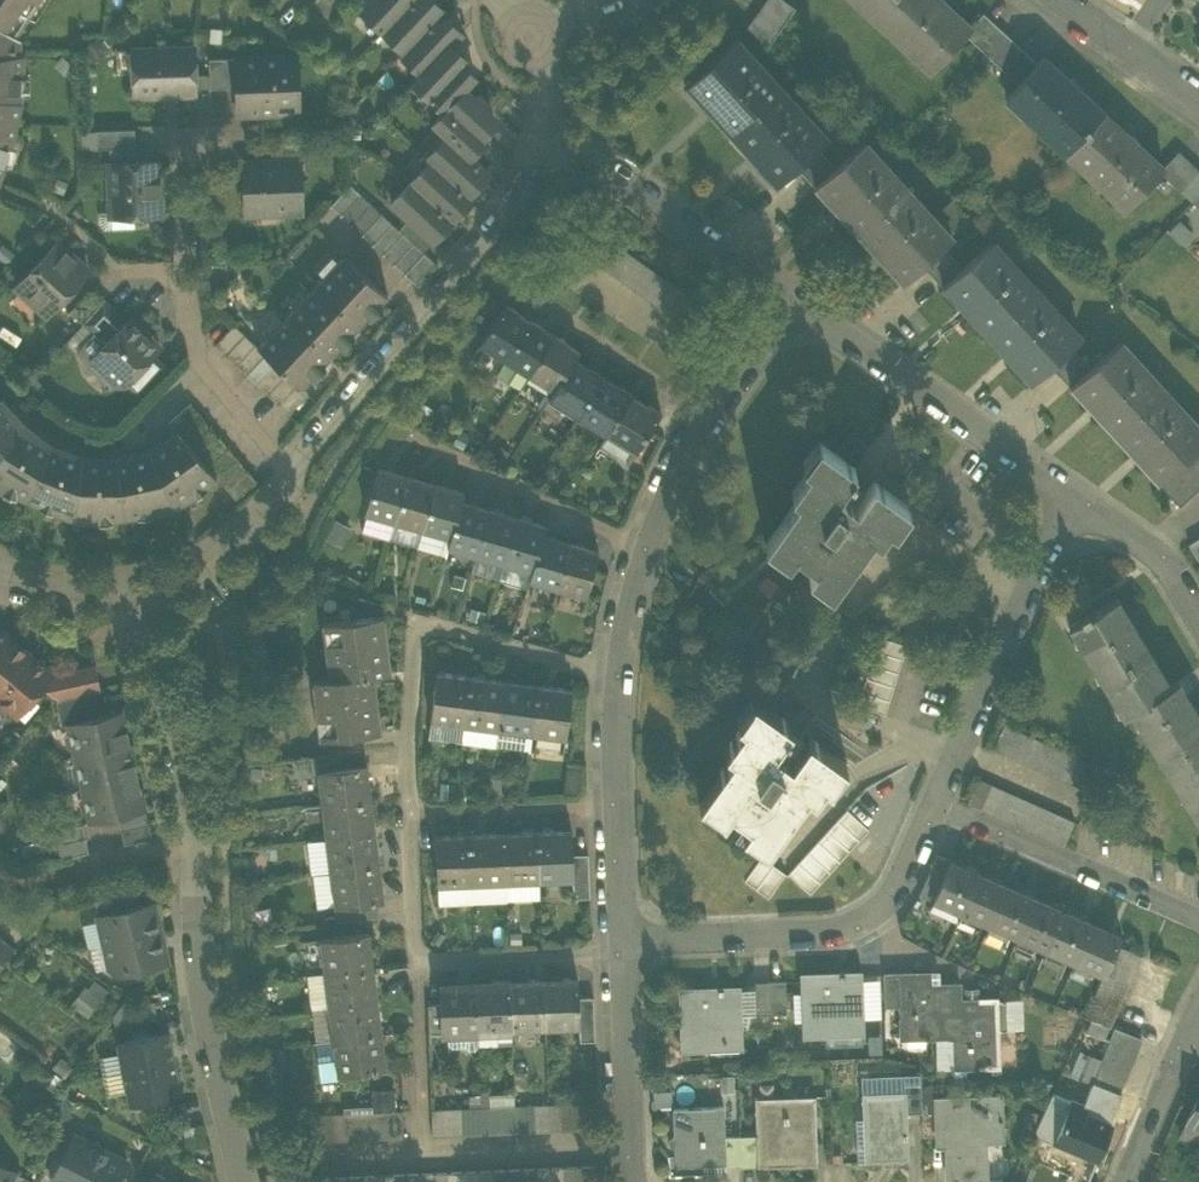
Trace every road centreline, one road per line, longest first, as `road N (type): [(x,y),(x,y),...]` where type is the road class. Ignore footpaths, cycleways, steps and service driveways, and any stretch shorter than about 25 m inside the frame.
road 1 (residential): [(143,606),(188,843),(203,1014),(248,1181)]
road 2 (residential): [(542,150),(496,225),(312,440),(286,481)]
road 3 (residential): [(611,673),(643,548),(726,386),(801,309)]
road 4 (residential): [(611,673),(415,622),(409,814)]
road 5 (residential): [(935,804),(894,890),(842,932),(624,940)]
road 6 (residential): [(1065,494),(935,804)]
road 7 (residential): [(1065,494),(801,309)]
road 8 (residential): [(801,309),(578,162),(542,150)]
road 9 (residential): [(935,804),(1198,921)]
road 10 (residential): [(630,1181),(624,940)]
road 11 (residential): [(415,960),(582,954),(624,940)]
road 12 (residential): [(409,814),(617,806)]
road 13 (residential): [(197,361),(144,420),(99,446),(40,420)]
road 14 (residential): [(415,960),(427,1152)]
road 15 (residential): [(286,481),(143,606)]
road 16 (residential): [(1198,604),(1179,570),(1065,494)]
road 17 (residential): [(1124,1181),(1188,1033)]
road 18 (residential): [(59,213),(130,276),(191,273)]
road 19 (residential): [(197,361),(286,481)]
road 20 (residential): [(0,564),(143,606)]
road 21 (residential): [(409,814),(415,960)]
road 22 (residential): [(624,940),(617,806)]
road 23 (residential): [(617,806),(611,673)]
road 24 (residential): [(191,273),(188,152)]

